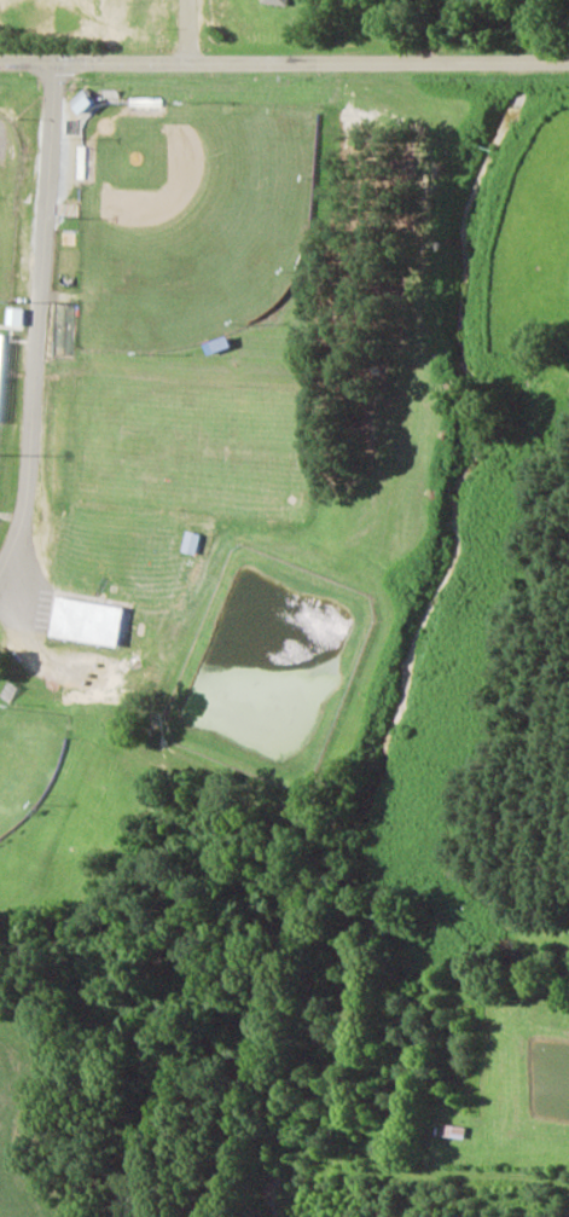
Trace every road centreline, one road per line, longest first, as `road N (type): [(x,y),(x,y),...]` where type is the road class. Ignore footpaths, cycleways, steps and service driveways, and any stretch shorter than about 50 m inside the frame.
road 1 (residential): [(0,59),(568,56)]

